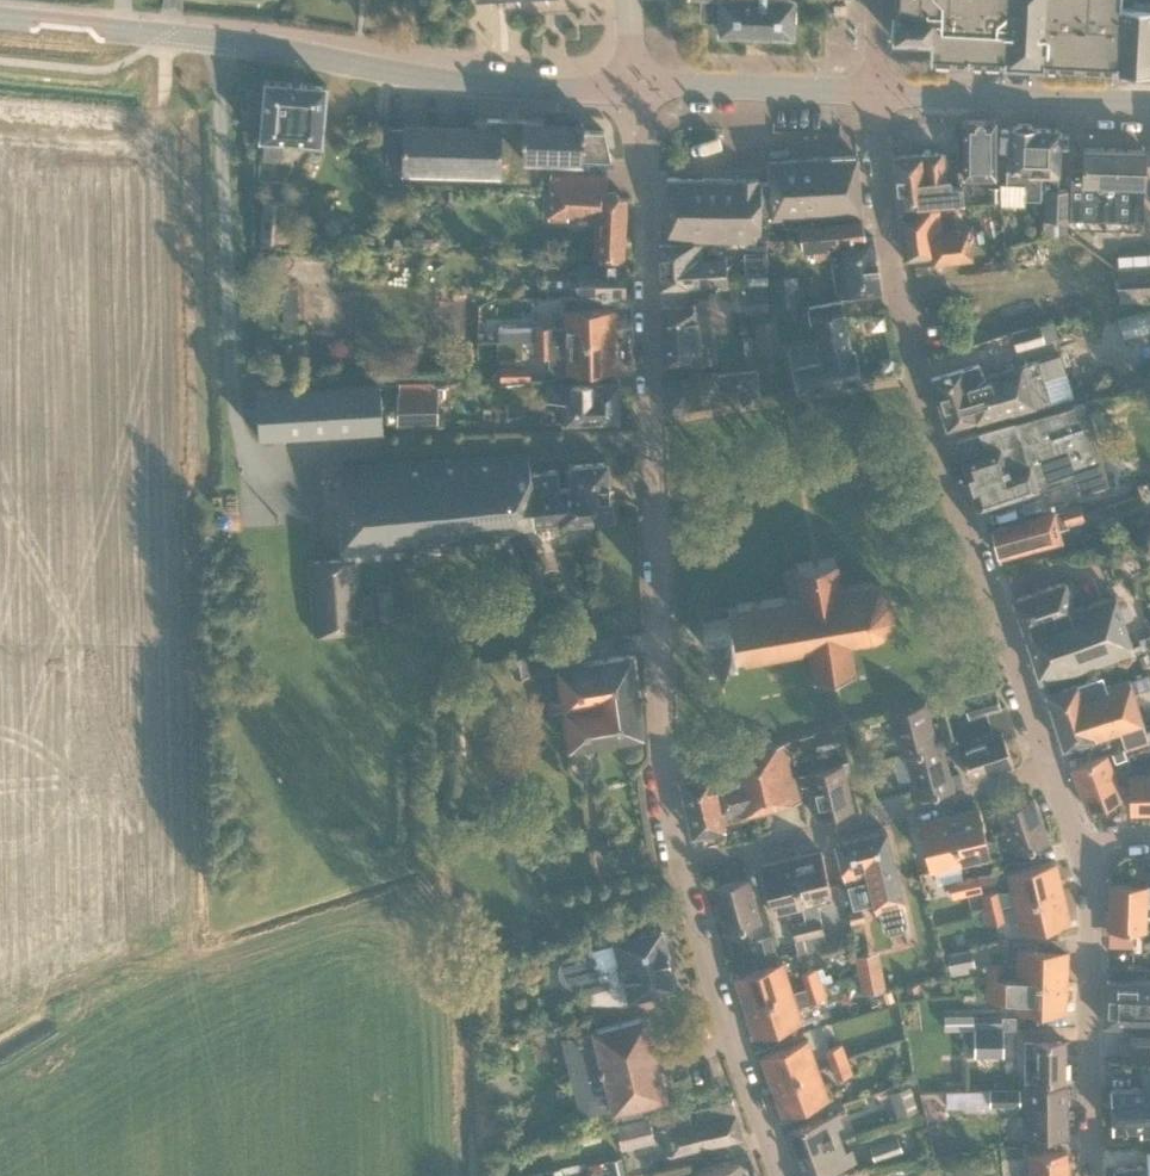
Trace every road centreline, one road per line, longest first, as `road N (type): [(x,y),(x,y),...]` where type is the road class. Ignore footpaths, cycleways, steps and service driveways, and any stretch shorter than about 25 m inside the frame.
road 1 (residential): [(683,866),(663,768),(655,603),(644,85)]
road 2 (residential): [(1050,764),(903,316),(884,206),(880,91)]
road 3 (tertiary): [(644,85),(468,80),(120,23),(0,15)]
road 4 (residential): [(683,866),(1050,764)]
road 5 (residential): [(1094,1175),(1092,913),(1080,837)]
road 6 (residential): [(785,1175),(683,866)]
road 7 (tertiary): [(644,85),(880,91)]
road 8 (tertiary): [(1149,101),(941,94)]

